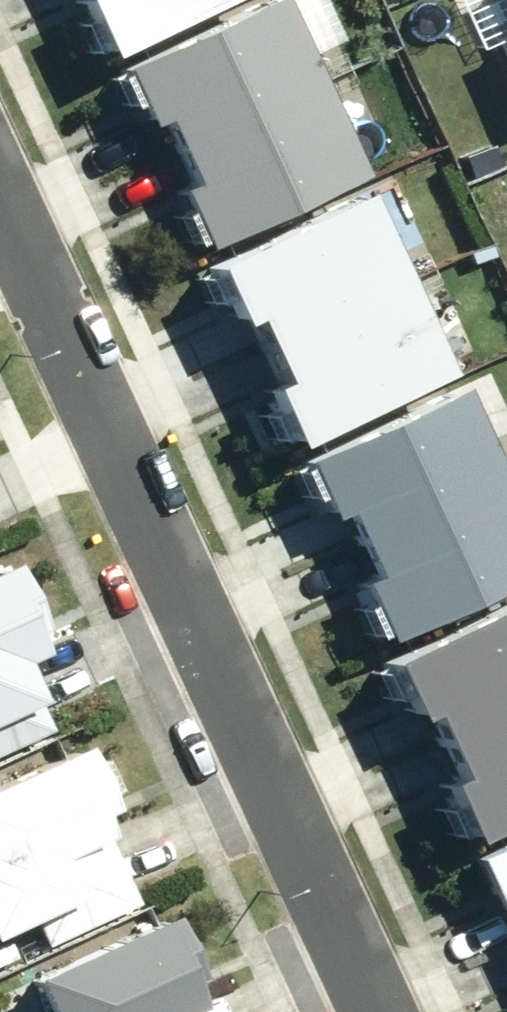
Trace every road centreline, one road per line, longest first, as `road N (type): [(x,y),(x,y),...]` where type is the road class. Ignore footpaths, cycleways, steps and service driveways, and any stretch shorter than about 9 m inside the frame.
road 1 (residential): [(0,188),(381,1011)]

